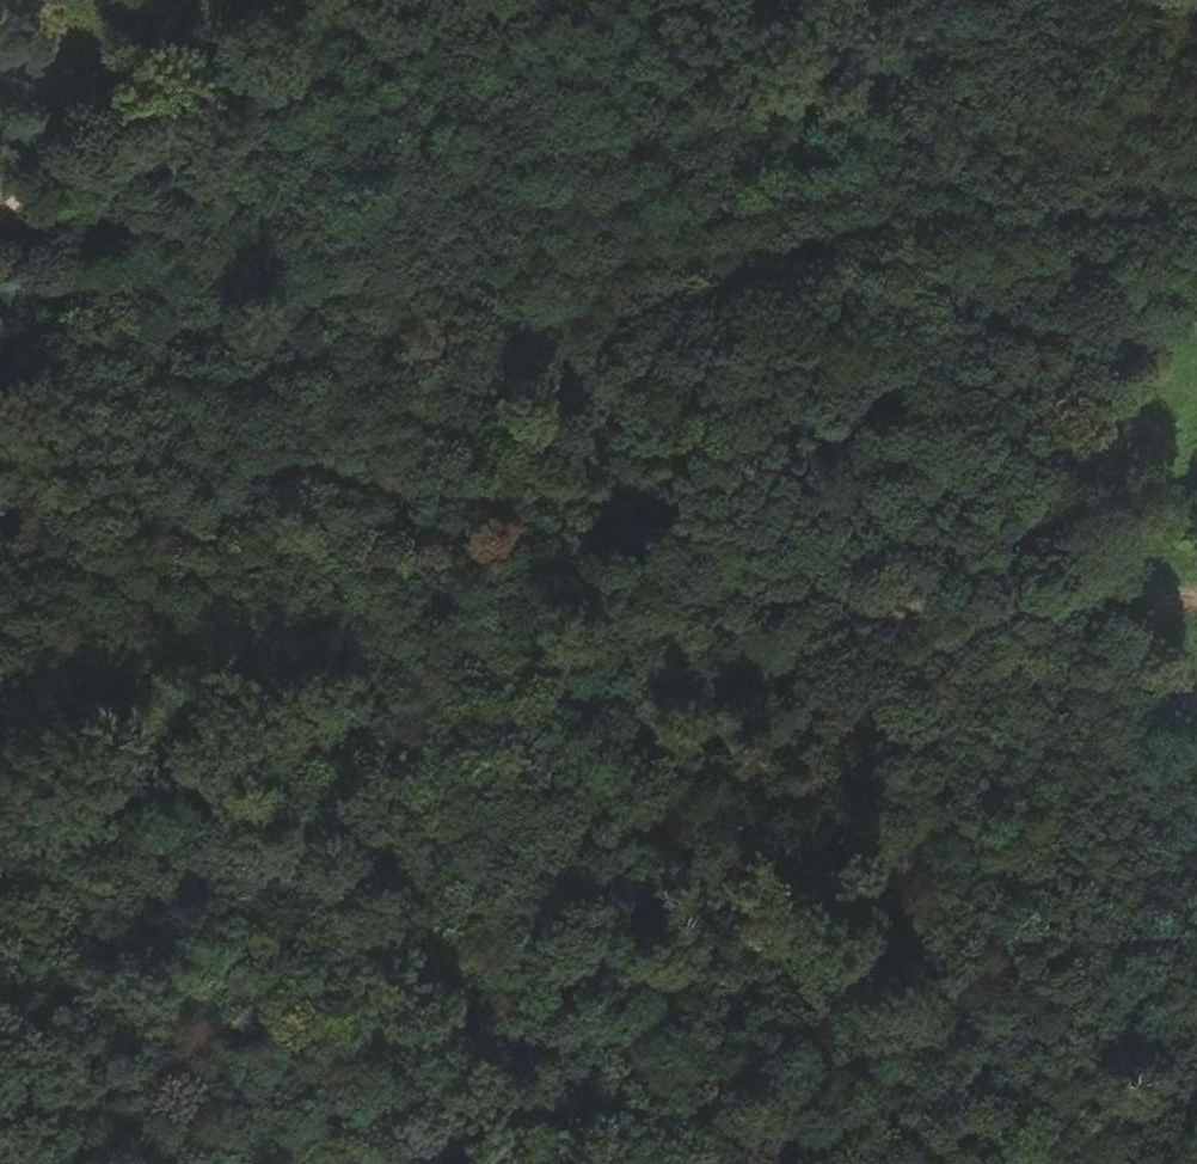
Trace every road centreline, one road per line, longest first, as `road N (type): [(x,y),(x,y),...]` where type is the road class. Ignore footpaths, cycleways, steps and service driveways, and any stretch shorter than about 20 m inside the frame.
road 1 (track): [(486,1163),(492,1093),(452,997),(409,788),(384,750),(357,730),(337,735),(246,790),(152,811),(82,819),(0,806)]

